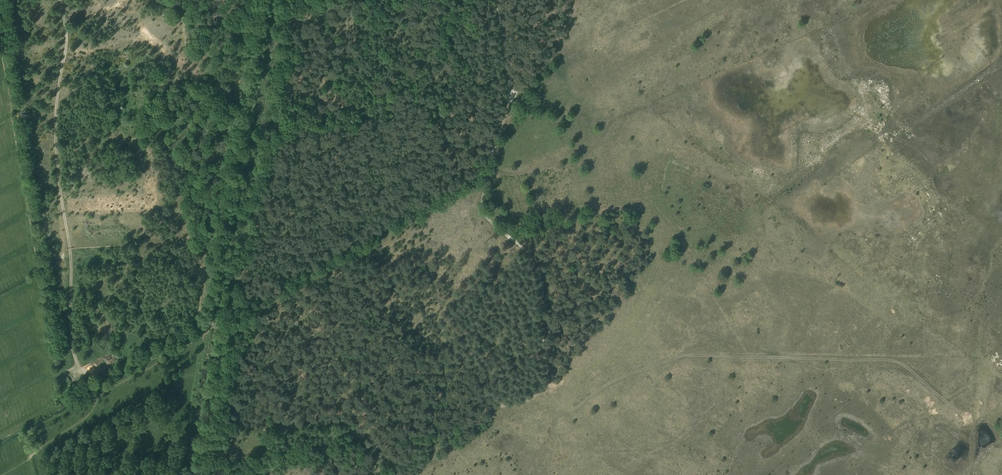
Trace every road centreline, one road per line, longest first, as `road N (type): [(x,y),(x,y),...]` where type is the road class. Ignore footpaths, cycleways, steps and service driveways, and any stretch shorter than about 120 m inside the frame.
road 1 (track): [(58,0),(66,45),(55,119),(72,351),(90,389),(212,319),(267,0)]
road 2 (track): [(382,445),(530,399),(548,385),(540,274),(529,251),(482,208),(508,102),(499,0)]

